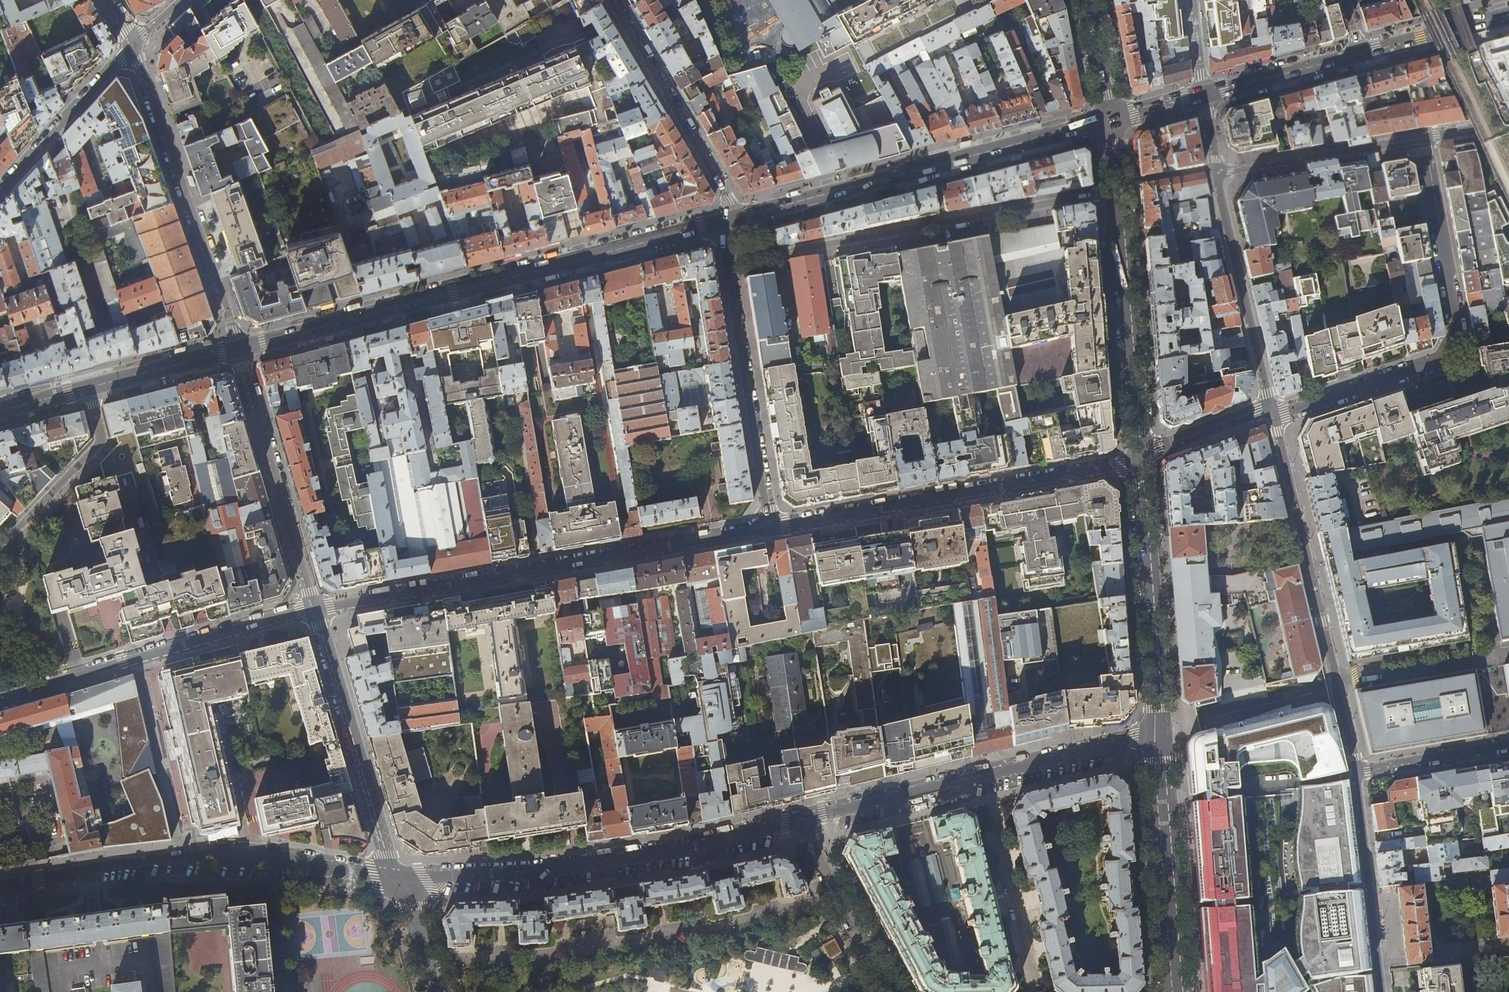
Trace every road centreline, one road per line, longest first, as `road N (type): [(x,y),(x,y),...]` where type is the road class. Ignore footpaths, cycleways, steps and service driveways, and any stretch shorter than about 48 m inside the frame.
road 1 (tertiary): [(727,221),(239,349)]
road 2 (residential): [(771,527),(315,609)]
road 3 (residential): [(427,961),(575,950),(839,893)]
road 4 (residential): [(399,880),(678,851),(803,821)]
road 5 (residential): [(1271,413),(1434,361),(1456,335),(1425,137)]
road 6 (residential): [(0,887),(219,856),(399,880)]
road 7 (tertiary): [(1110,121),(727,221)]
road 8 (residential): [(727,262),(1114,192)]
road 9 (residential): [(1141,452),(1104,470),(771,527)]
road 10 (residential): [(1356,772),(1271,413)]
road 11 (residential): [(803,821),(1159,732)]
road 12 (residential): [(315,609),(0,698)]
road 13 (residential): [(239,349),(133,44)]
road 14 (residential): [(399,880),(315,609)]
road 15 (secondary): [(1141,452),(1159,732)]
road 16 (residential): [(315,609),(239,349)]
road 17 (residential): [(727,262),(771,527)]
road 18 (secondary): [(1114,192),(1141,452)]
road 19 (secondary): [(1159,732),(1176,991)]
road 20 (residential): [(614,0),(728,200),(727,221)]
road 21 (residential): [(1271,413),(1218,172)]
road 22 (residential): [(1382,991),(1356,772)]
road 23 (residential): [(1218,172),(1425,137)]
road 24 (residential): [(88,388),(100,439),(0,546)]
road 25 (residential): [(0,189),(133,44)]
road 26 (tertiary): [(1203,97),(1363,55)]
road 27 (tertiary): [(239,349),(88,388)]
road 28 (residential): [(1508,747),(1356,772)]
road 29 (tertiary): [(1363,55),(1508,16)]
road 30 (residential): [(1271,413),(1141,452)]
road 31 (secondary): [(1087,0),(1110,121)]

